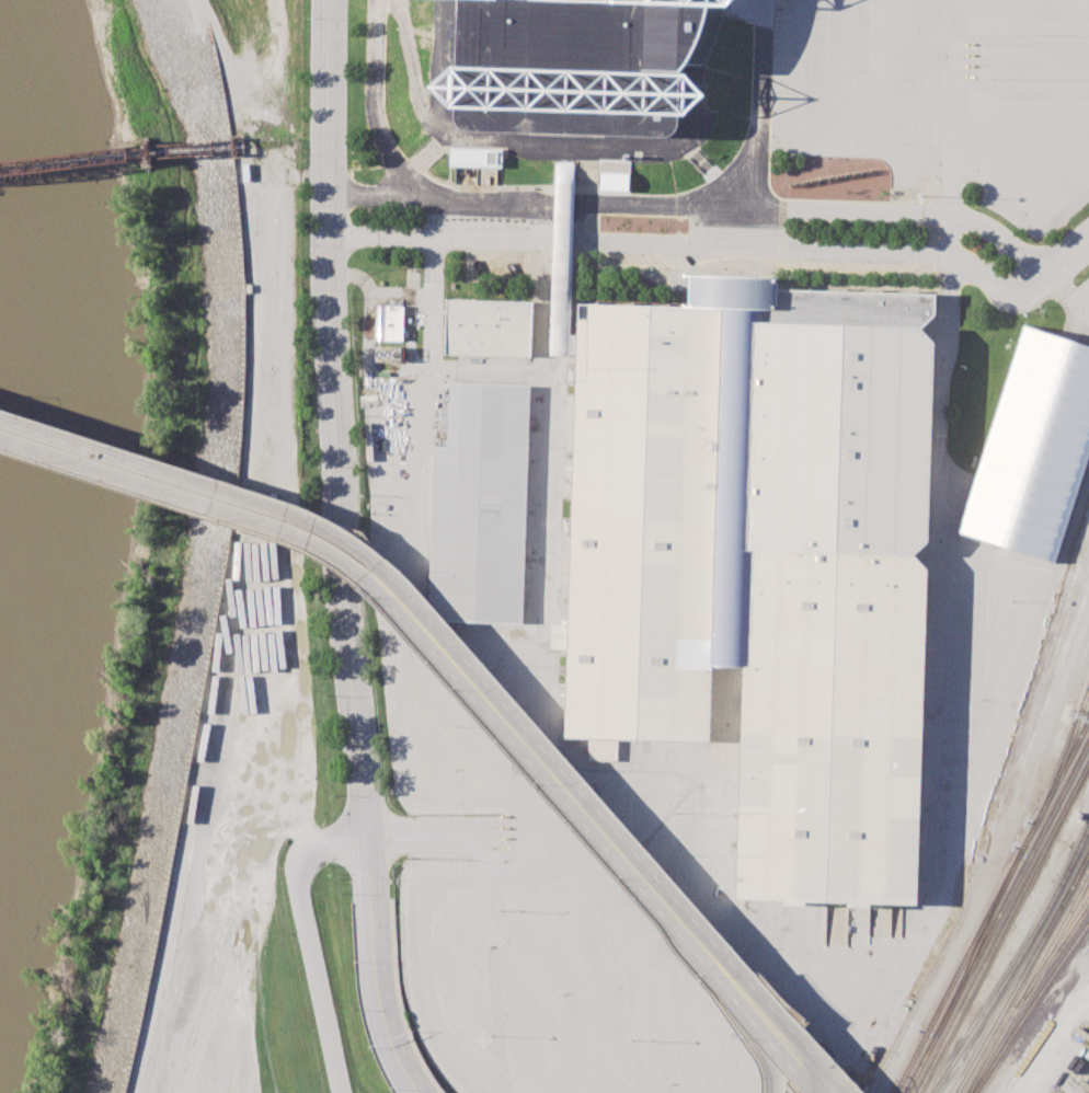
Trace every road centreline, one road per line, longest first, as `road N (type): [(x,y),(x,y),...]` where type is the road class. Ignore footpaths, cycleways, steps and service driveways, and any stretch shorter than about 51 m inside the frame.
road 1 (secondary): [(414,1092),(383,1027),(343,628),(330,335),(329,0)]
road 2 (secondary): [(828,1092),(396,594)]
road 3 (track): [(878,1092),(991,862),(1088,603)]
road 4 (residential): [(1045,273),(976,221),(932,212),(592,199),(580,221)]
road 5 (residential): [(580,221),(592,242),(925,255),(963,265),(1017,297)]
road 6 (secondary): [(396,594),(353,545),(317,526),(0,418)]
road 7 (secondary): [(0,439),(297,537),(396,594)]
road 8 (residential): [(754,246),(762,0)]
road 9 (residential): [(295,861),(347,1092)]
road 10 (residential): [(540,221),(535,198),(328,191)]
road 11 (residential): [(329,239),(531,241),(540,221)]
road 12 (residential): [(419,194),(385,142),(374,104),(377,0)]

